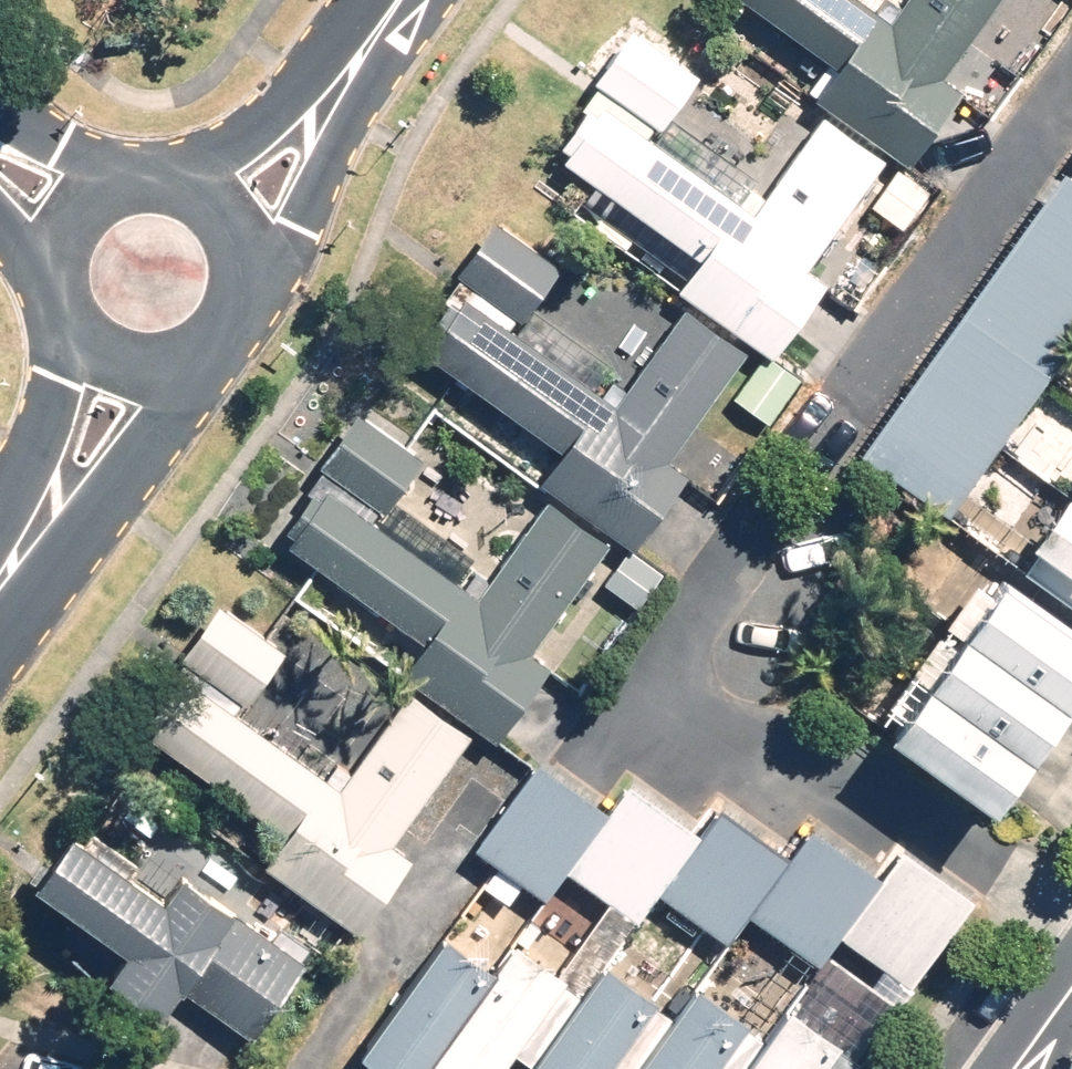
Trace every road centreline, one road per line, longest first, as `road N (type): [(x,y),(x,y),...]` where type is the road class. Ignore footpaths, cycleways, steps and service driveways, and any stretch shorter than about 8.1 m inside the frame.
road 1 (residential): [(206,346),(118,486),(28,536)]
road 2 (residential): [(339,91),(324,164),(284,263),(225,326)]
road 3 (residential): [(28,536),(64,393),(69,314)]
road 4 (residential): [(155,189),(339,91)]
road 5 (residential): [(155,189),(204,207),(235,249),(236,302),(225,326)]
road 6 (residential): [(0,122),(151,189)]
road 7 (residential): [(66,304),(66,249),(79,224),(99,205),(151,189)]
road 8 (residential): [(206,346),(183,360),(130,363),(84,336),(69,314)]

